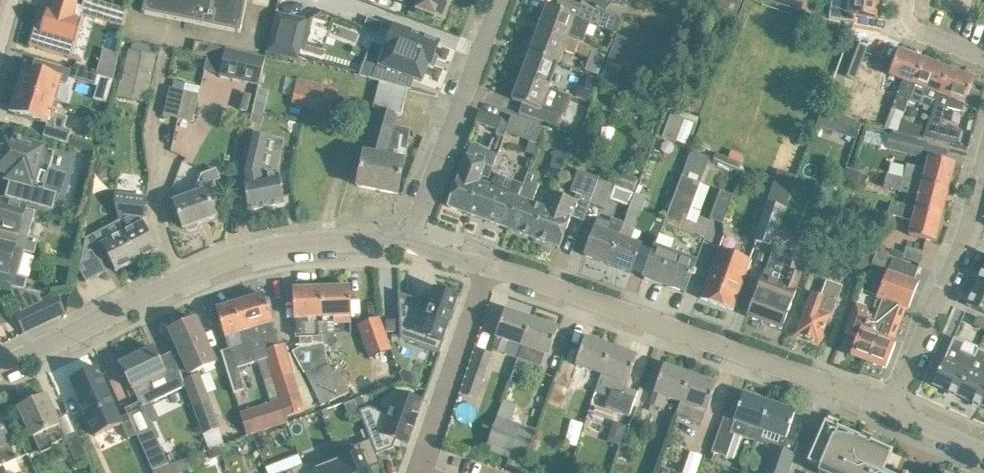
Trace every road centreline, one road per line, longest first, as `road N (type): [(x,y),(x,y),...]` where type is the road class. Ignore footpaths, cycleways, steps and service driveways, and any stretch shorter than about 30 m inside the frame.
road 1 (residential): [(411,246),(351,238),(274,243),(207,261),(0,366)]
road 2 (residential): [(830,386),(490,265)]
road 3 (residential): [(411,246),(501,0)]
road 4 (residential): [(983,193),(893,409)]
road 5 (residential): [(419,472),(490,265)]

